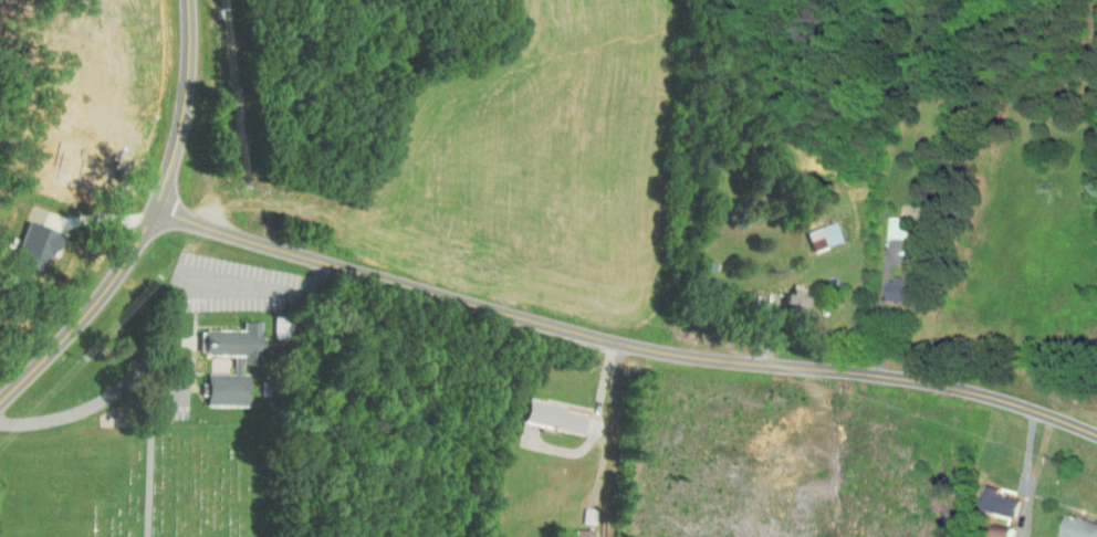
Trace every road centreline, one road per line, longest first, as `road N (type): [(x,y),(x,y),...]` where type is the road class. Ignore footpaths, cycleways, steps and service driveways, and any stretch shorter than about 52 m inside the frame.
road 1 (tertiary): [(159,207),(218,231),(597,337),(711,359),(916,379),(993,396),(1096,433)]
road 2 (secondary): [(0,407),(109,292),(165,196),(192,87),(194,0)]
road 3 (residential): [(1043,411),(1021,536)]

